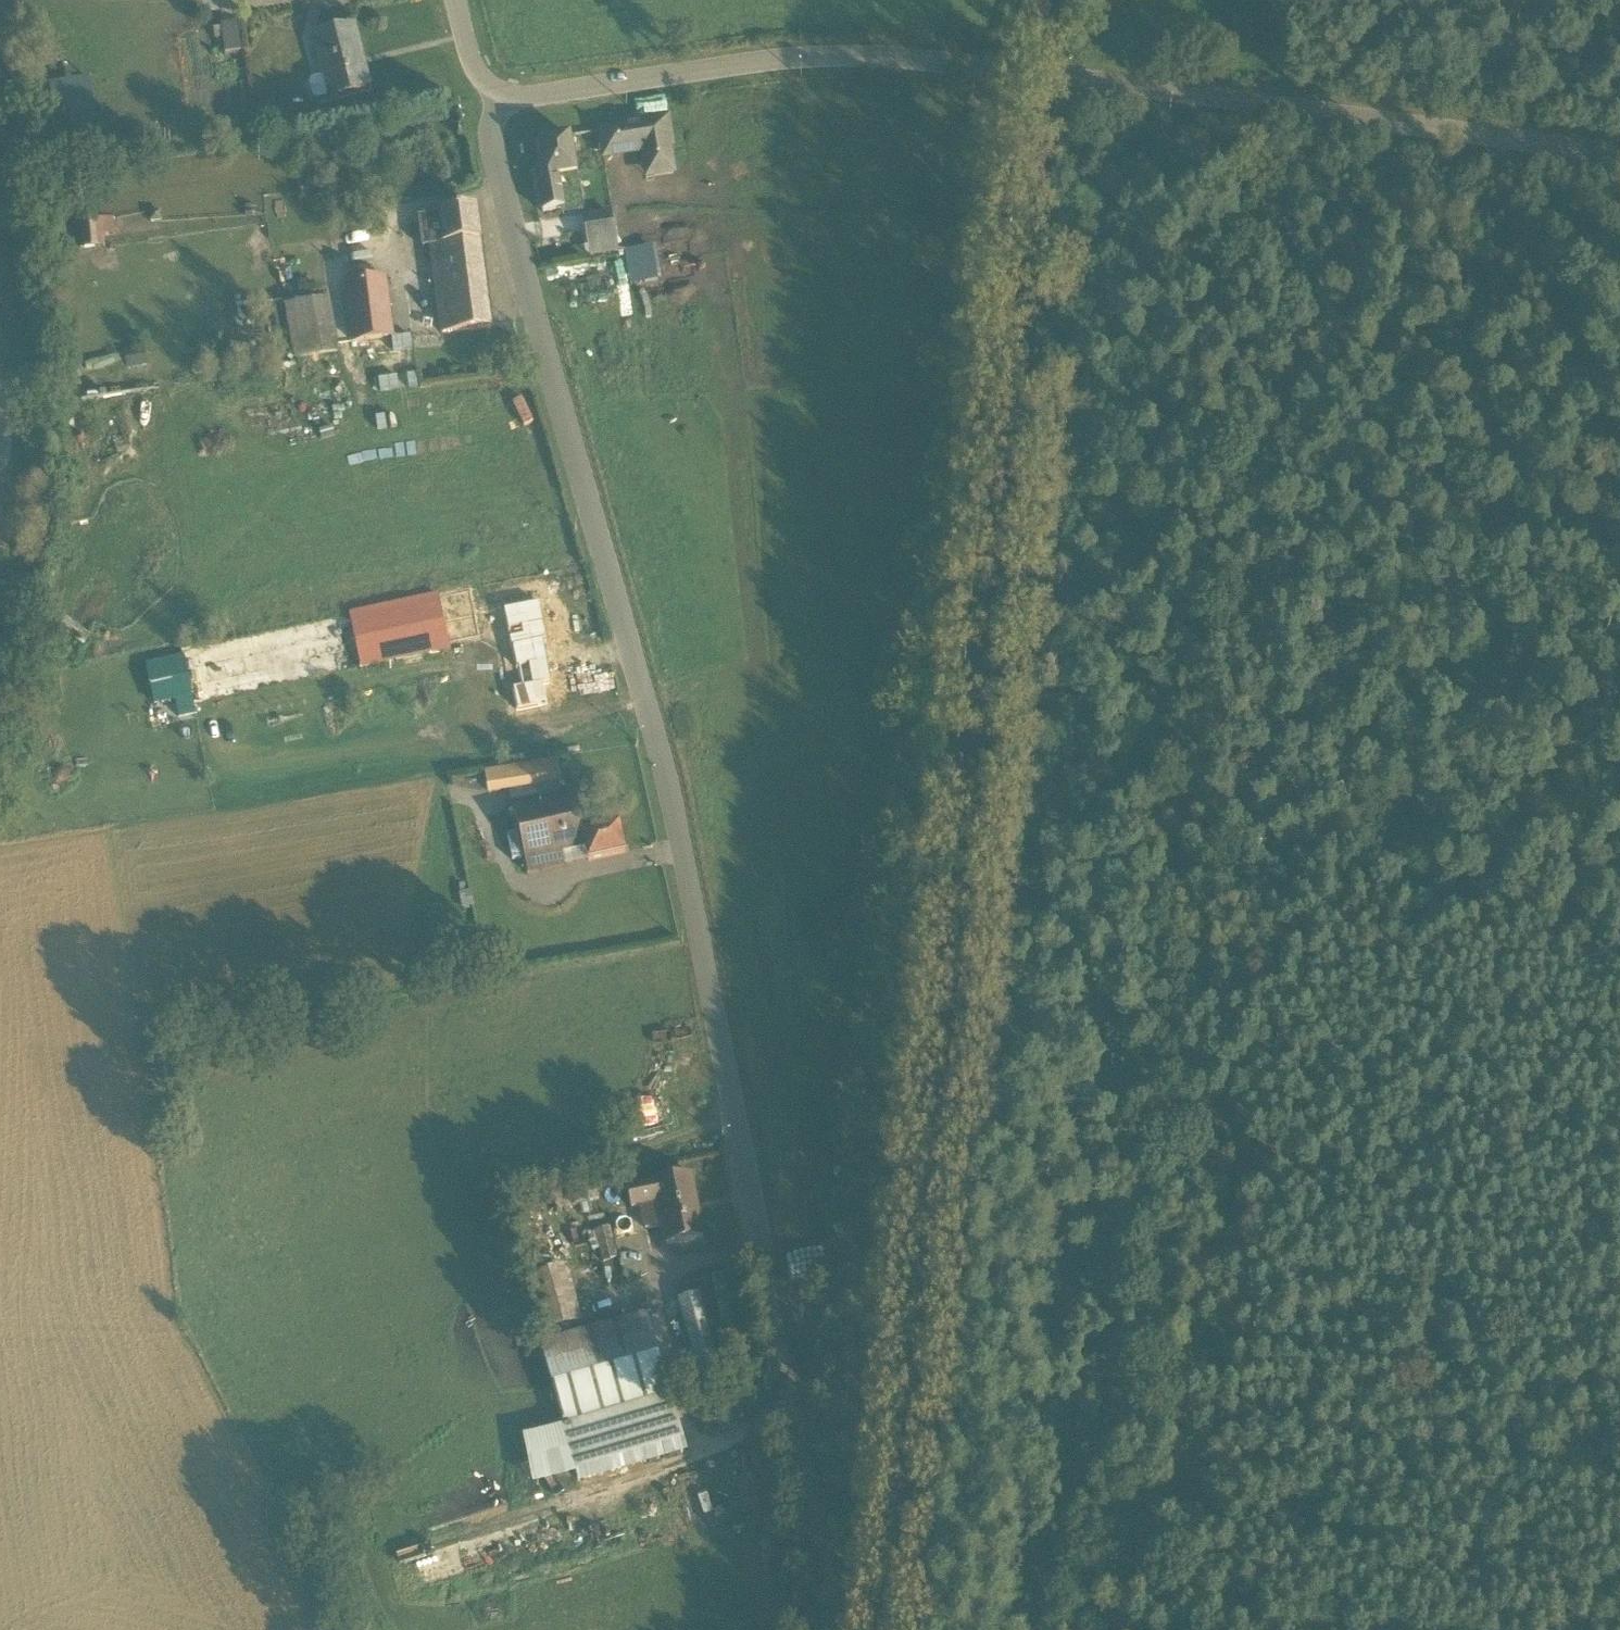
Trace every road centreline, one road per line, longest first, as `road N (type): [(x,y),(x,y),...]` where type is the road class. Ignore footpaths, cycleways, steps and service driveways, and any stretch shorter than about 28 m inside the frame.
road 1 (unclassified): [(505,99),(496,123),(514,247),(689,889),(819,1532),(826,1629)]
road 2 (track): [(1073,1629),(1178,890),(1274,115)]
road 3 (unclassified): [(505,99),(803,62),(899,64),(1619,162)]
road 4 (track): [(1178,890),(1619,947)]

